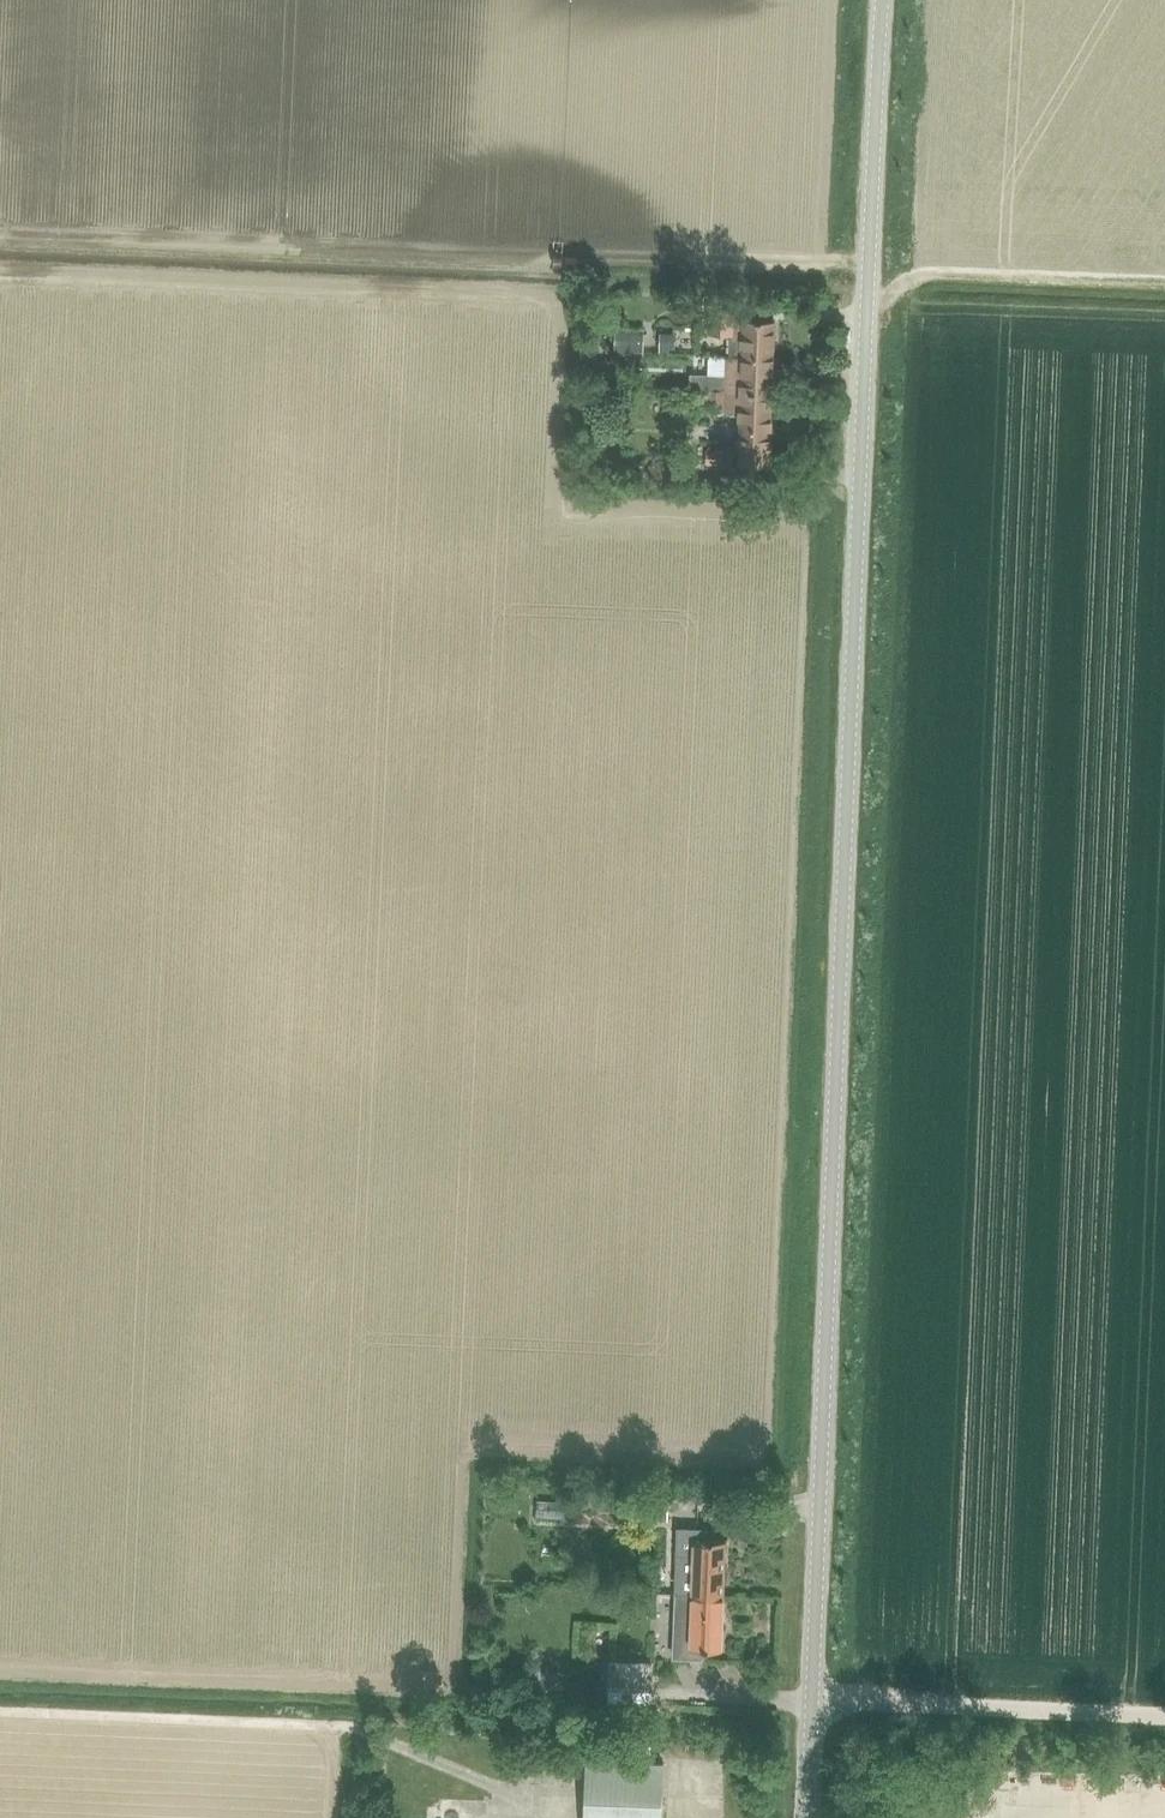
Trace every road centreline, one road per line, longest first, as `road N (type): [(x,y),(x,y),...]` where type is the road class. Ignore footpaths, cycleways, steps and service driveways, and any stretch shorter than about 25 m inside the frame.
road 1 (unclassified): [(807,1817),(881,0)]

